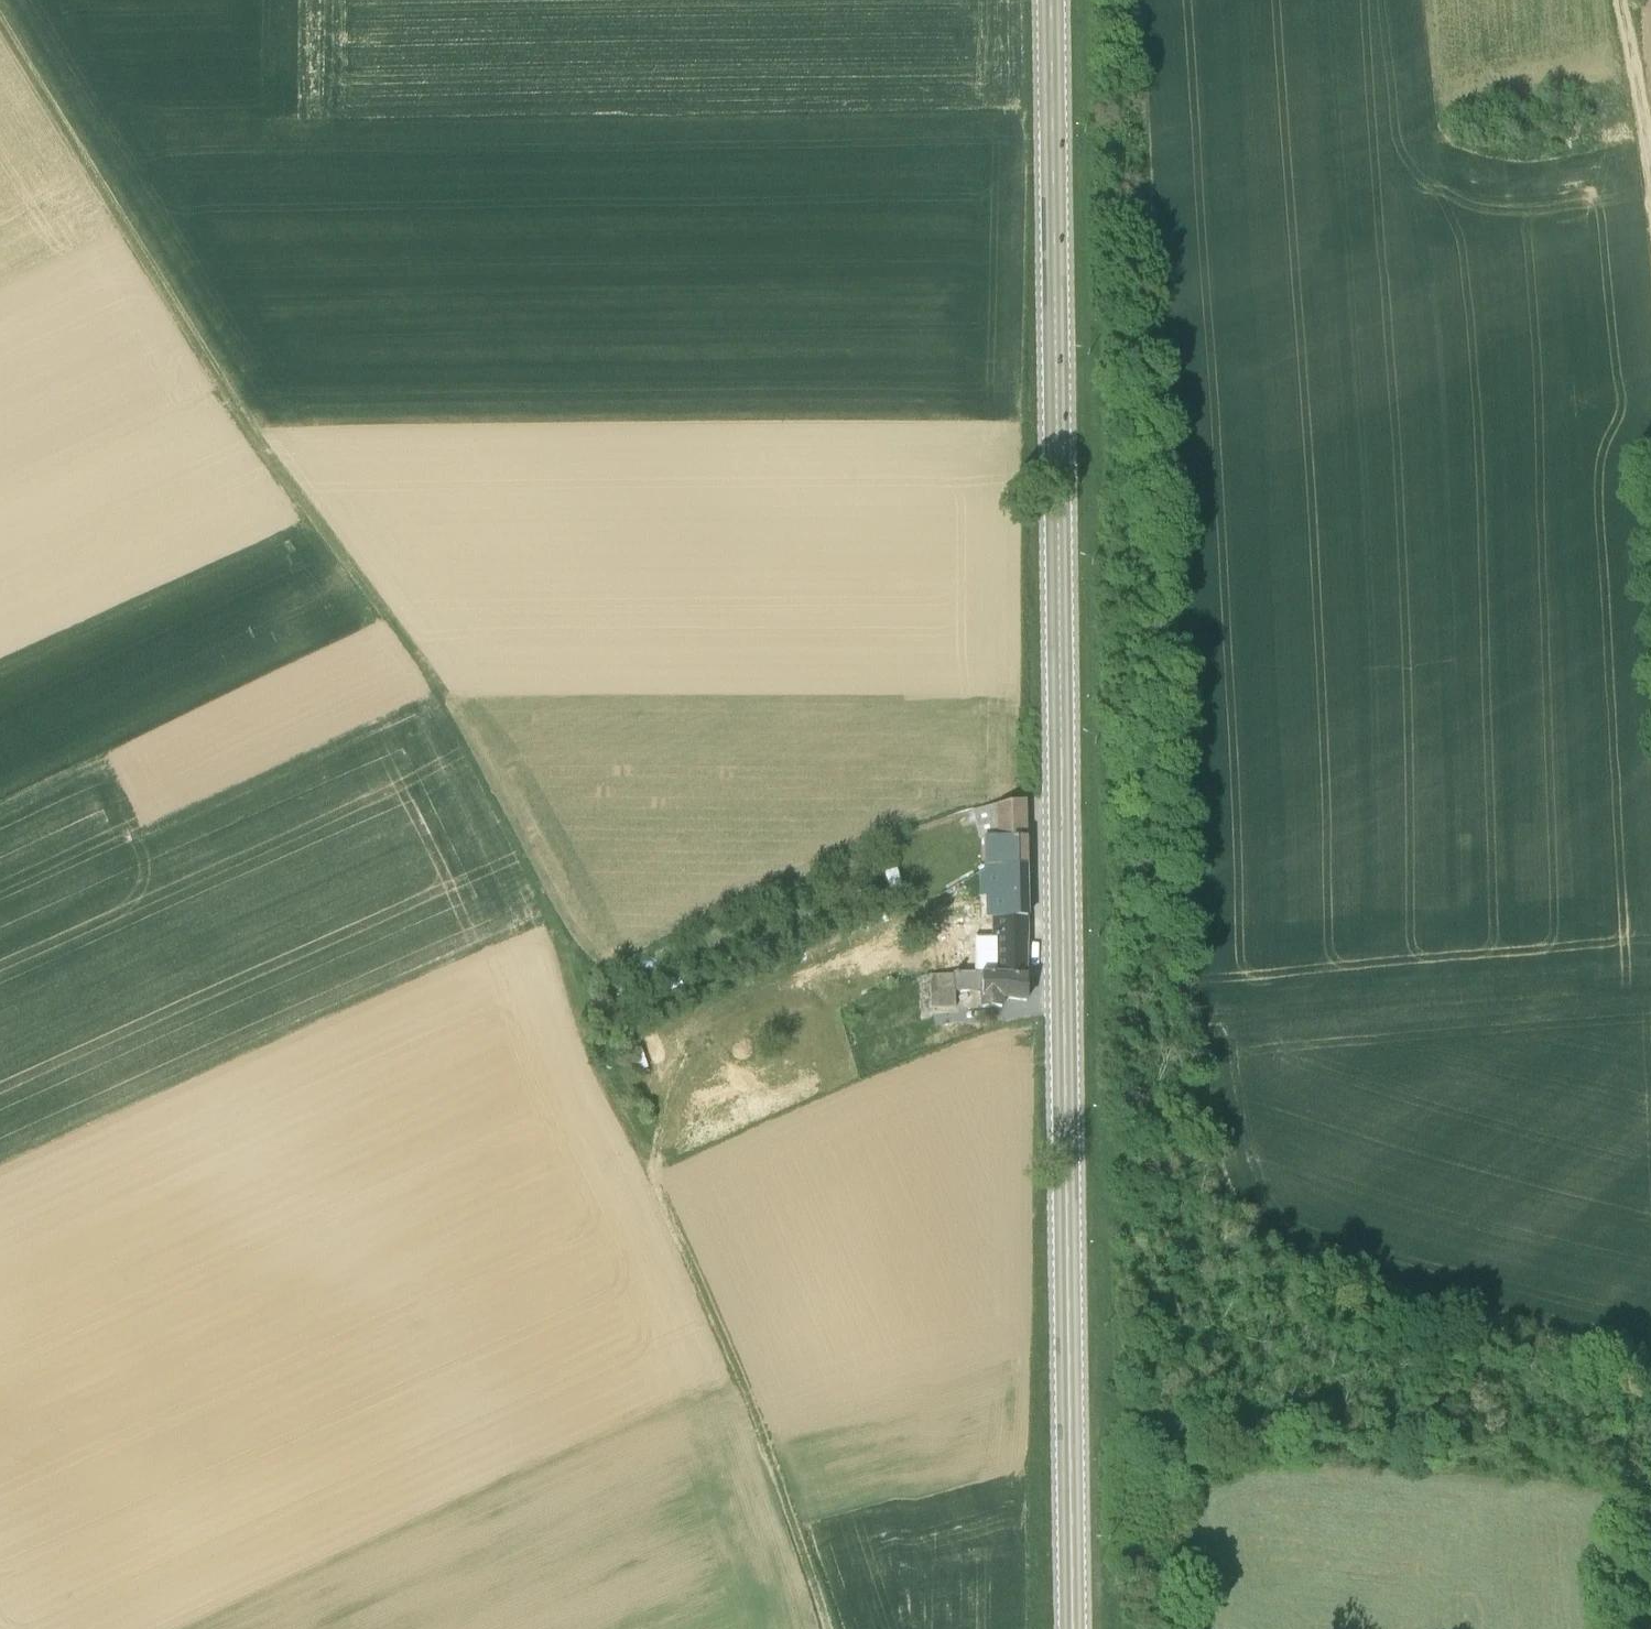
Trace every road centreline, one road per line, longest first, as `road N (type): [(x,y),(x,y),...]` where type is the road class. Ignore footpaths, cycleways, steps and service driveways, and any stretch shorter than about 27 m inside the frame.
road 1 (primary): [(1073,1628),(1049,0)]
road 2 (track): [(825,1628),(652,1173),(626,1149)]
road 3 (track): [(0,29),(110,213)]
road 4 (track): [(1628,0),(1650,138)]

